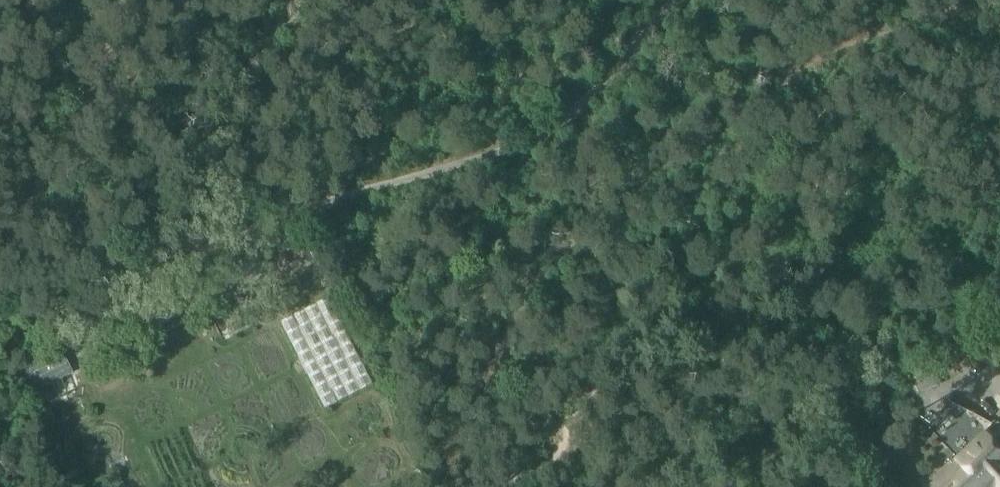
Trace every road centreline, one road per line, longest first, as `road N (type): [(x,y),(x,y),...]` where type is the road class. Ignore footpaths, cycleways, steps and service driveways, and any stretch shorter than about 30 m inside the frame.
road 1 (track): [(584,111),(175,264),(116,293),(128,311)]

